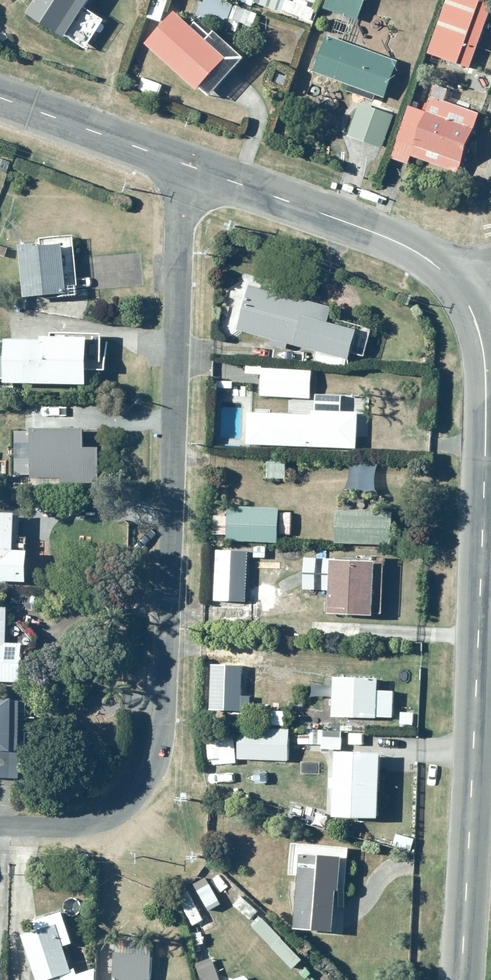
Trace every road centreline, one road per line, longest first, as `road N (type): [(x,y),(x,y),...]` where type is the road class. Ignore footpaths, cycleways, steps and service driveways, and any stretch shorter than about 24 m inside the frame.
road 1 (residential): [(184,165),(157,762),(138,795),(107,820),(64,829),(0,827)]
road 2 (secondary): [(460,979),(486,386),(479,331),(463,292)]
road 3 (secondary): [(463,292),(410,249),(184,165)]
road 4 (secondary): [(184,165),(0,97)]

